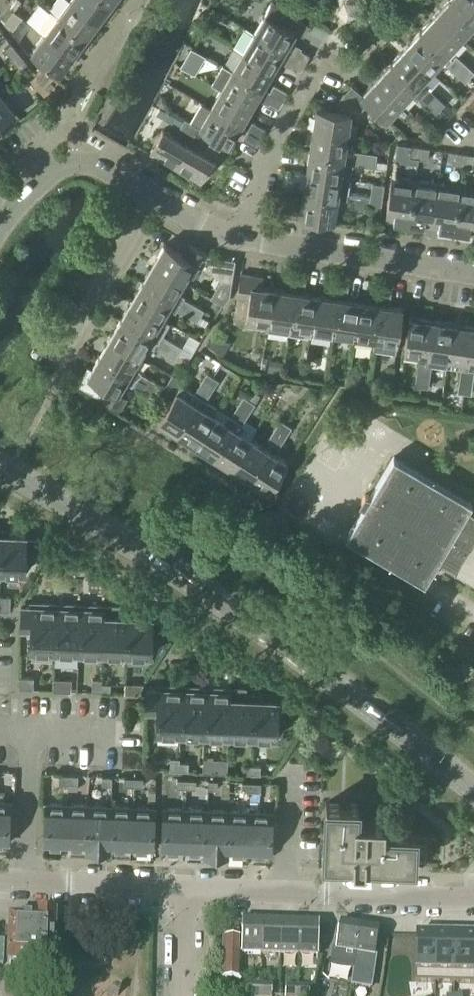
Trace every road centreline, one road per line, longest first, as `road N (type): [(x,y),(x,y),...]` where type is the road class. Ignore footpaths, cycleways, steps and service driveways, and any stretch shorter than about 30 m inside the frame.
road 1 (residential): [(473,789),(278,641),(0,467)]
road 2 (residential): [(245,240),(473,275)]
road 3 (residential): [(51,372),(148,194)]
road 4 (residential): [(245,240),(276,145),(336,65)]
road 5 (residential): [(473,898),(284,893)]
road 6 (residential): [(5,225),(56,169),(71,163),(148,194)]
road 7 (residential): [(183,889),(28,883)]
road 8 (residential): [(32,729),(28,883)]

